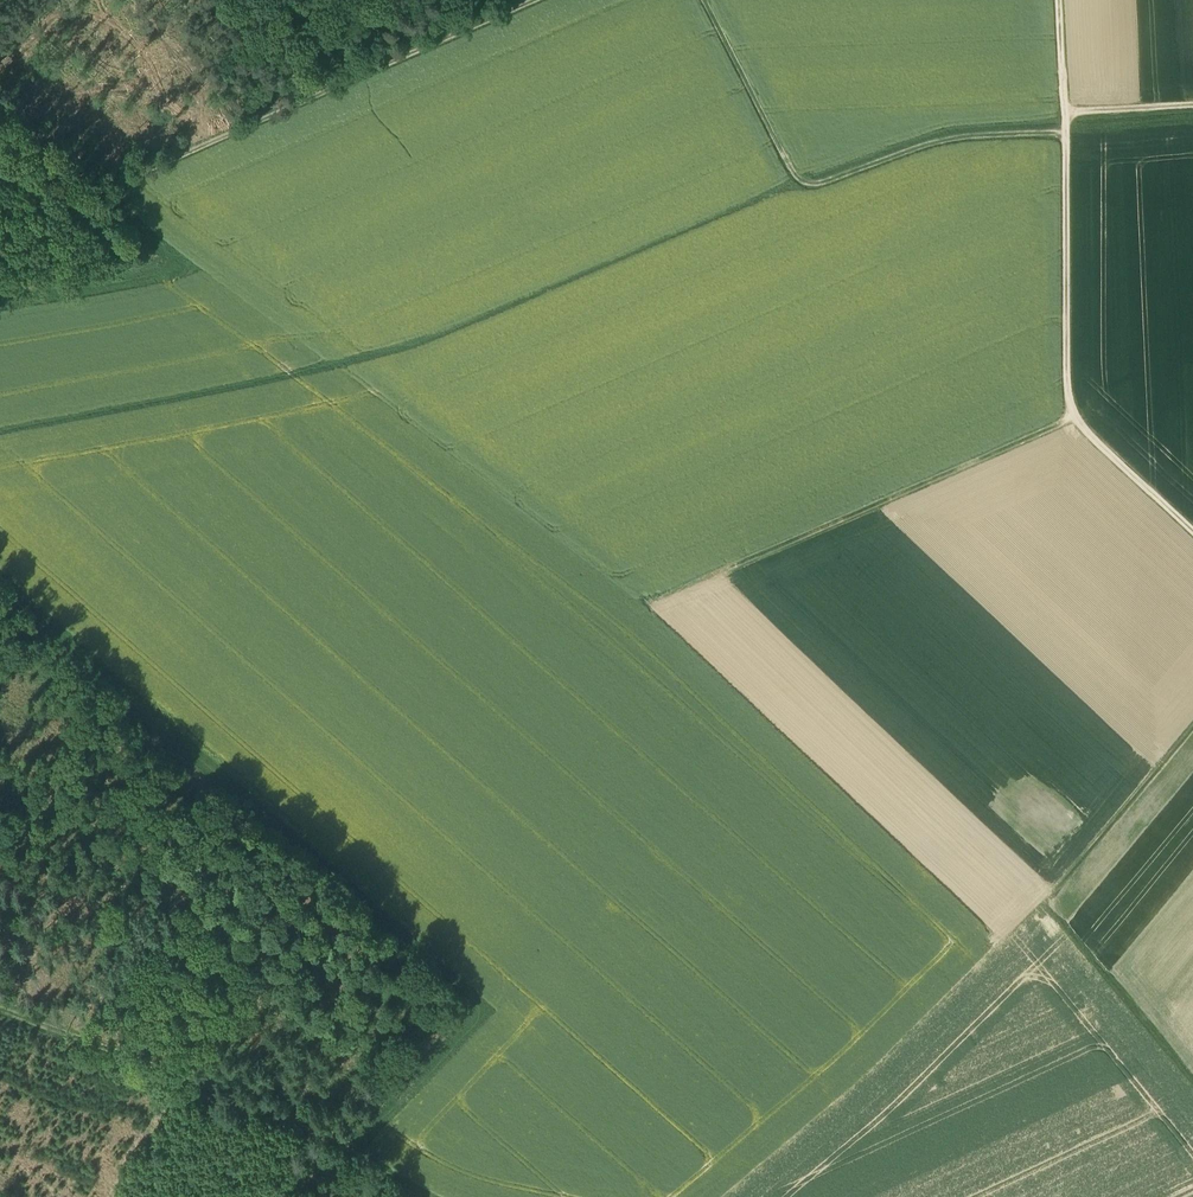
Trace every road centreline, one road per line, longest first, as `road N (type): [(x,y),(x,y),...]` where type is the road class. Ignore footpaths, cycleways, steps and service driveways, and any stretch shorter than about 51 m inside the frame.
road 1 (track): [(549,0),(108,186),(0,106)]
road 2 (track): [(447,1196),(348,1140),(0,1013)]
road 3 (track): [(704,0),(798,178),(839,176),(932,140),(1065,131)]
road 4 (track): [(1065,113),(1073,420),(1192,530)]
road 5 (track): [(1192,1081),(1048,906),(1192,734)]
road 6 (track): [(1192,104),(1065,113)]

